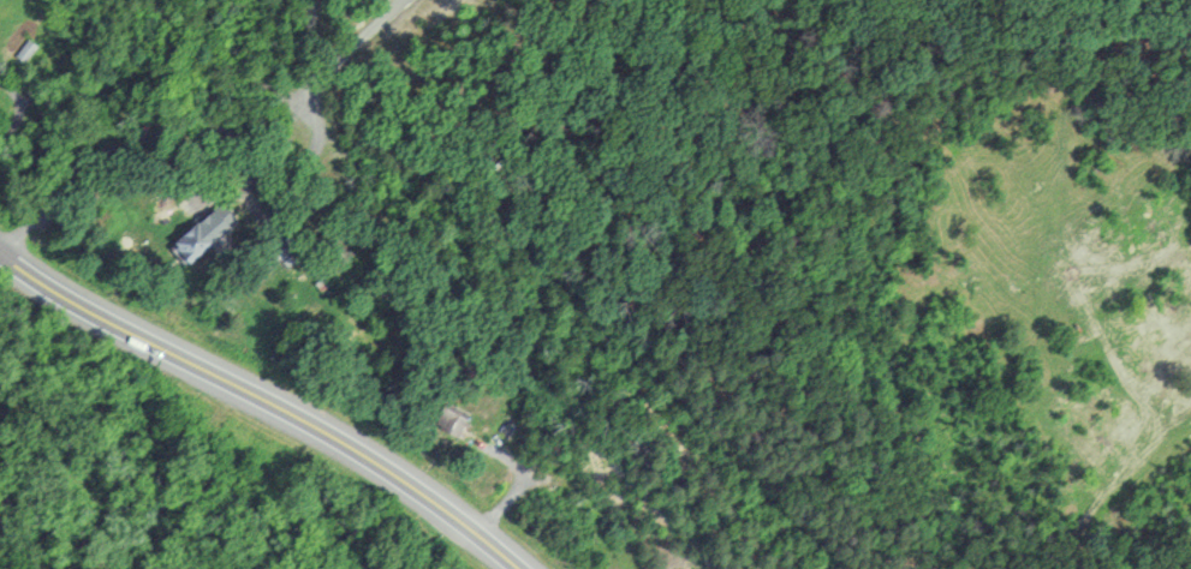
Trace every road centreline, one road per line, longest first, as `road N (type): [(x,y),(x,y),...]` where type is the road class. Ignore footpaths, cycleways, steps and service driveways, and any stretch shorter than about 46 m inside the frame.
road 1 (primary): [(518,568),(379,465),(109,324),(0,253)]
road 2 (residential): [(4,256),(70,173),(119,148),(212,126),(281,164),(310,161),(318,146),(308,64),(316,0)]
road 3 (track): [(318,128),(150,0)]

